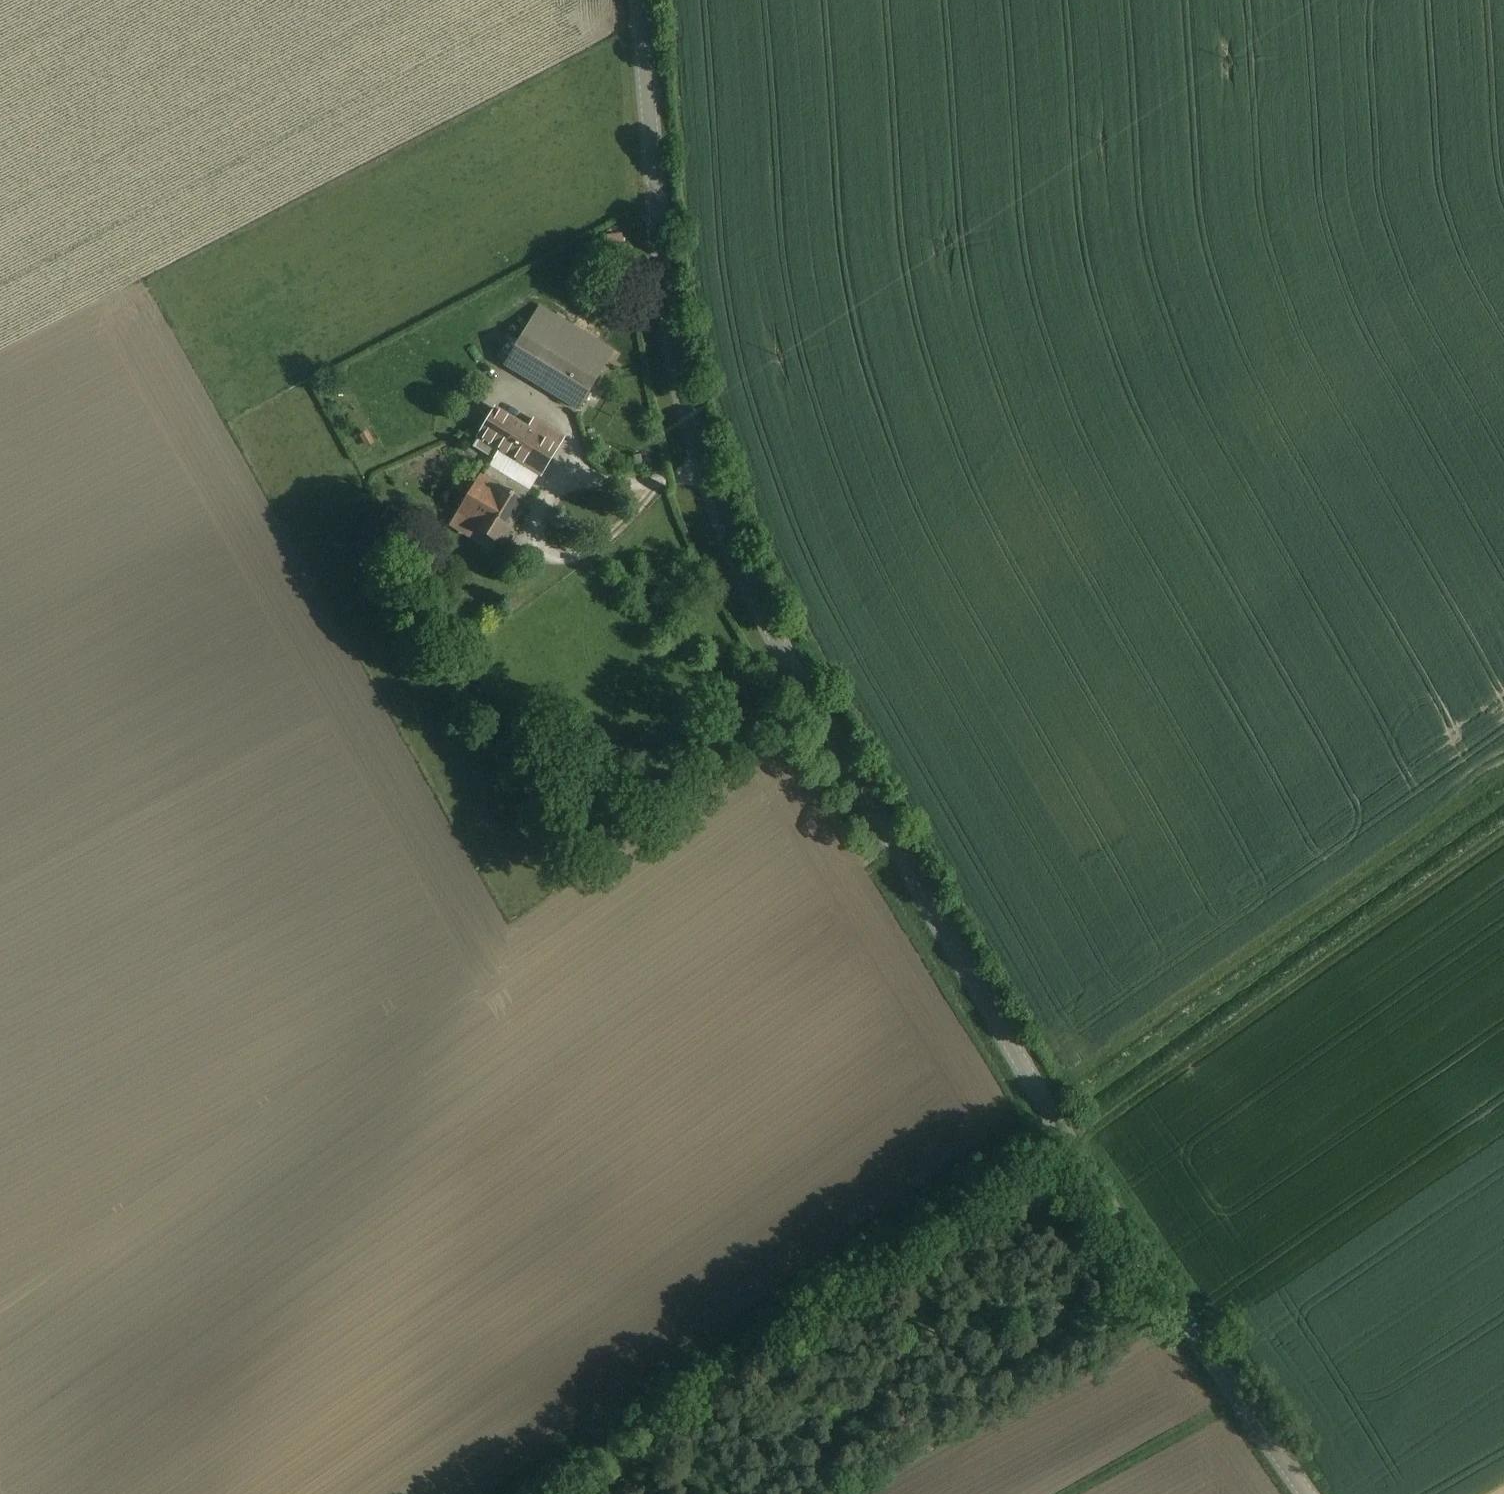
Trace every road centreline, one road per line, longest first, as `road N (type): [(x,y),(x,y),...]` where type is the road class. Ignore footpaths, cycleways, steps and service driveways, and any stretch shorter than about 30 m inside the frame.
road 1 (unclassified): [(1305,1493),(1036,1091),(830,734),(725,529),(669,322),(639,0)]

